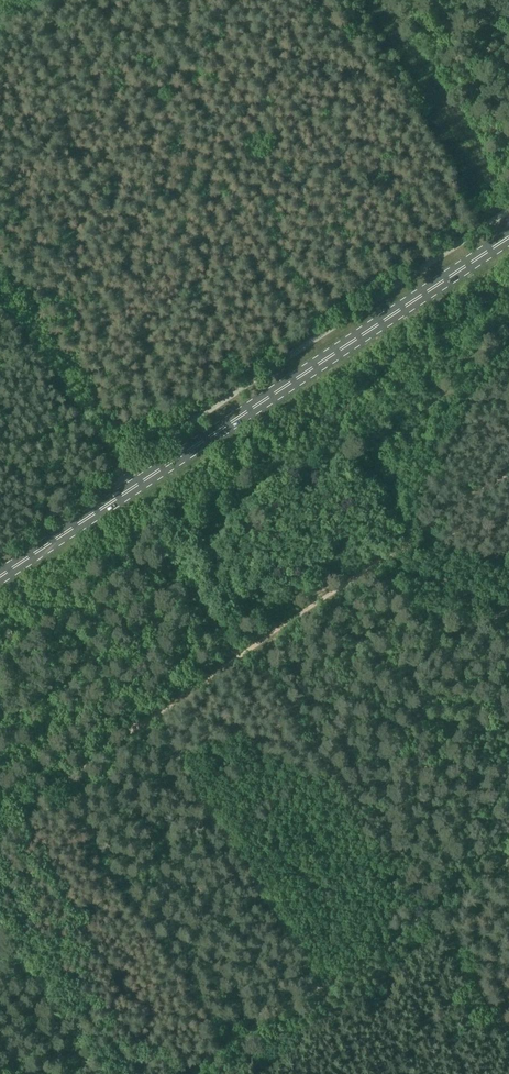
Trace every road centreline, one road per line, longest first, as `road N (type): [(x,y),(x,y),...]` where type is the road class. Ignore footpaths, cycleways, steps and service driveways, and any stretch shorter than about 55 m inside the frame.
road 1 (track): [(0,821),(508,475)]
road 2 (primary): [(0,576),(508,238)]
road 3 (track): [(508,856),(191,1073)]
road 4 (track): [(427,911),(508,1031)]

